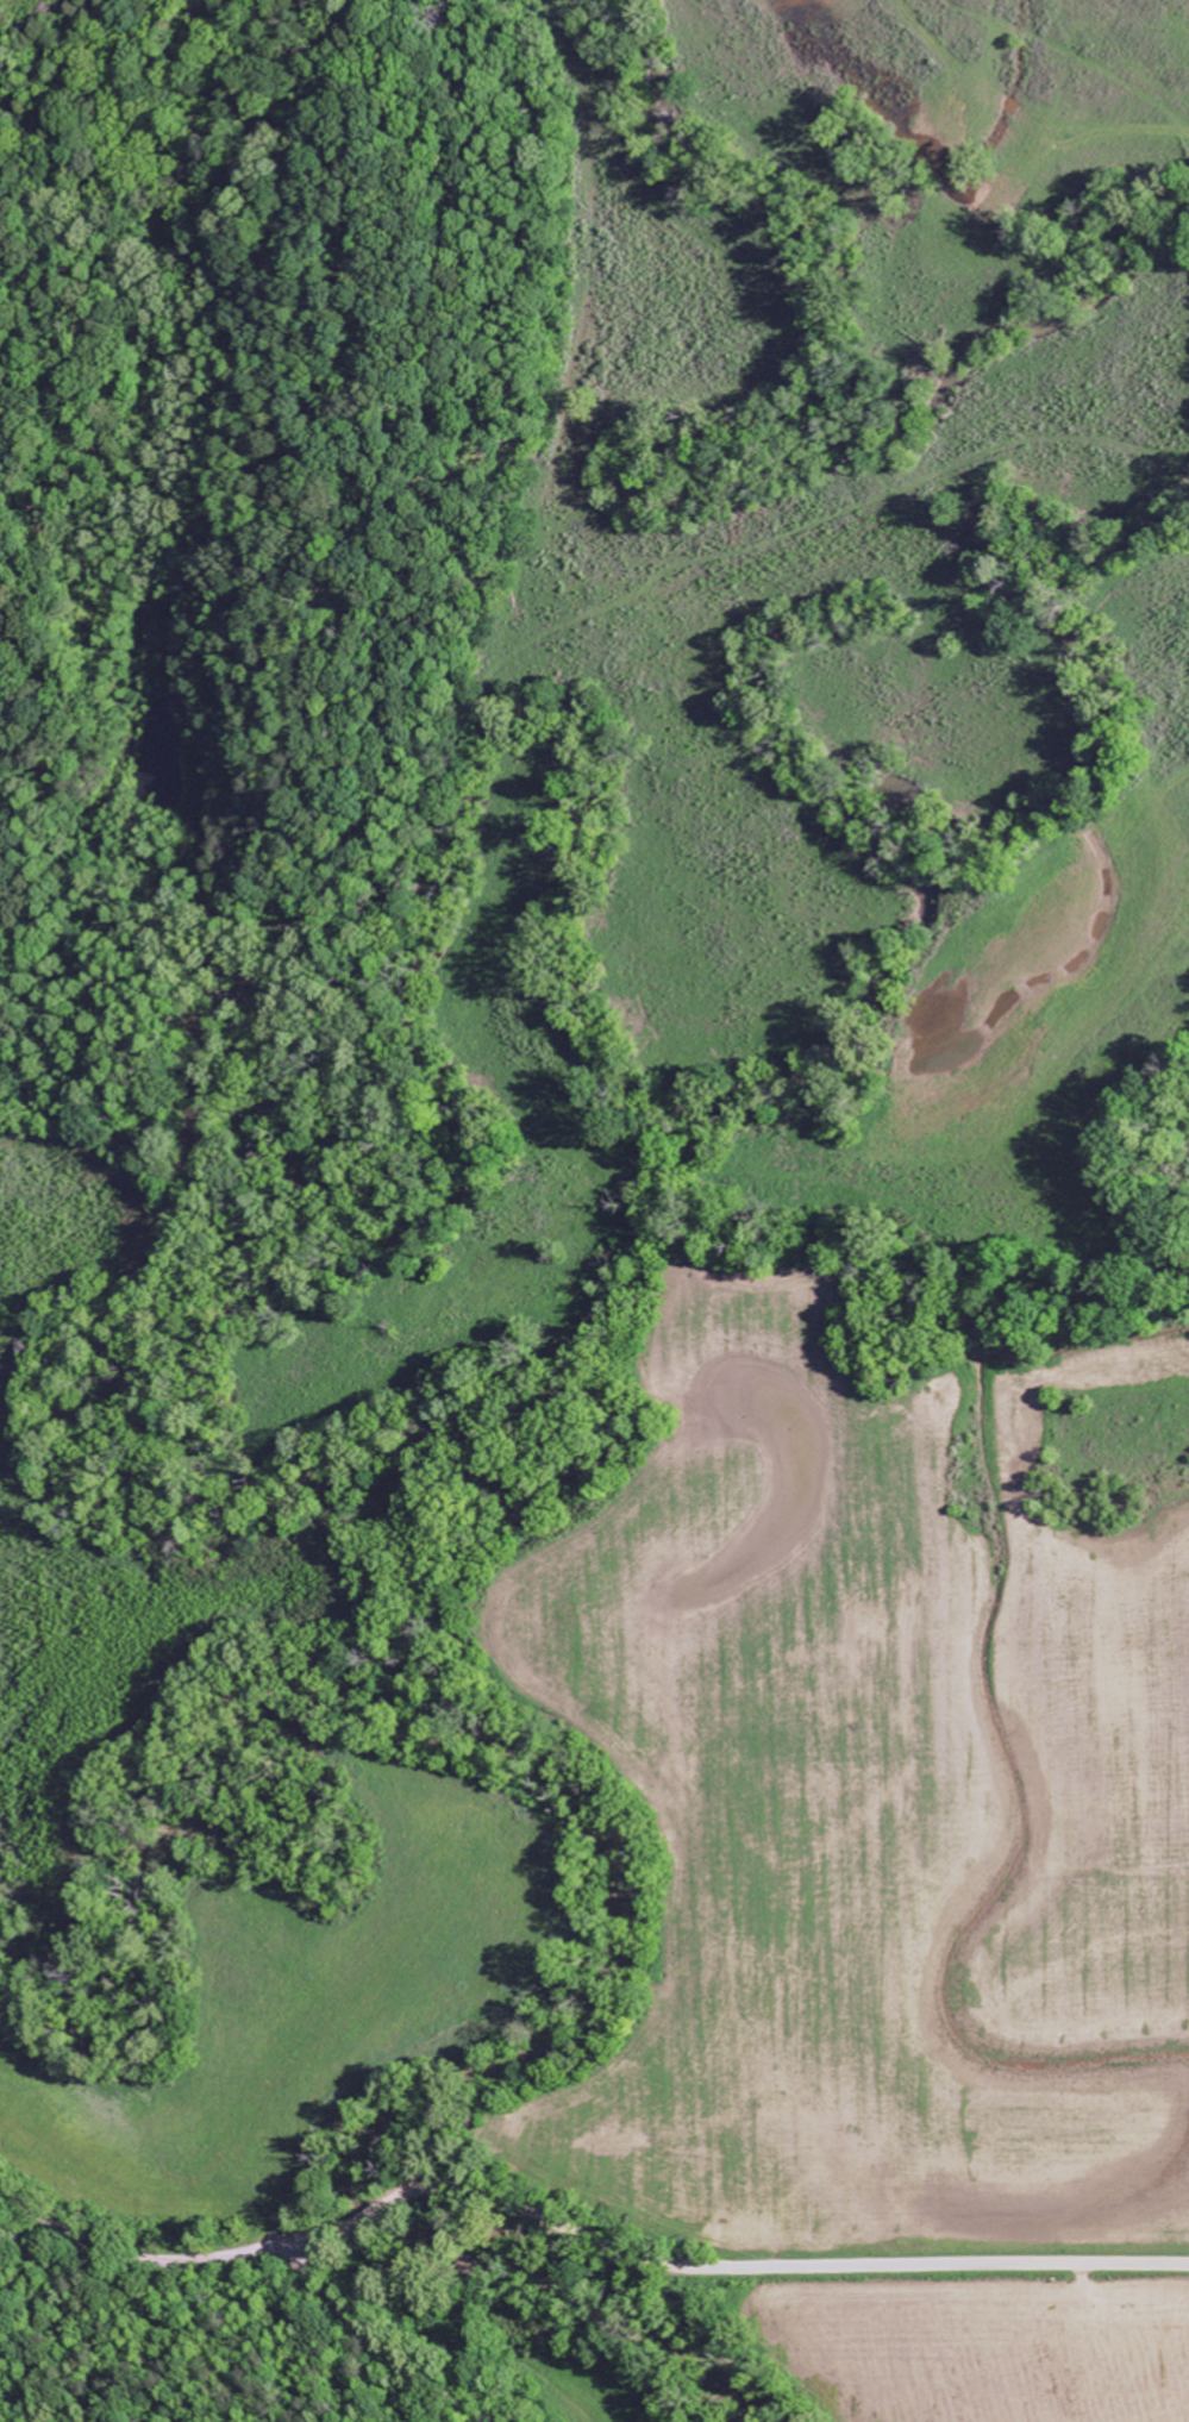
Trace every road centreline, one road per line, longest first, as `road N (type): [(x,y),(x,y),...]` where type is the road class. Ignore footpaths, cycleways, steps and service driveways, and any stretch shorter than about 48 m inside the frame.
road 1 (residential): [(1188,2264),(663,2261),(599,2246),(501,2191),(464,2184),(412,2191),(351,2230),(152,2264),(109,2257),(0,2197)]
road 2 (residential): [(475,2421),(352,2326),(282,2243)]

